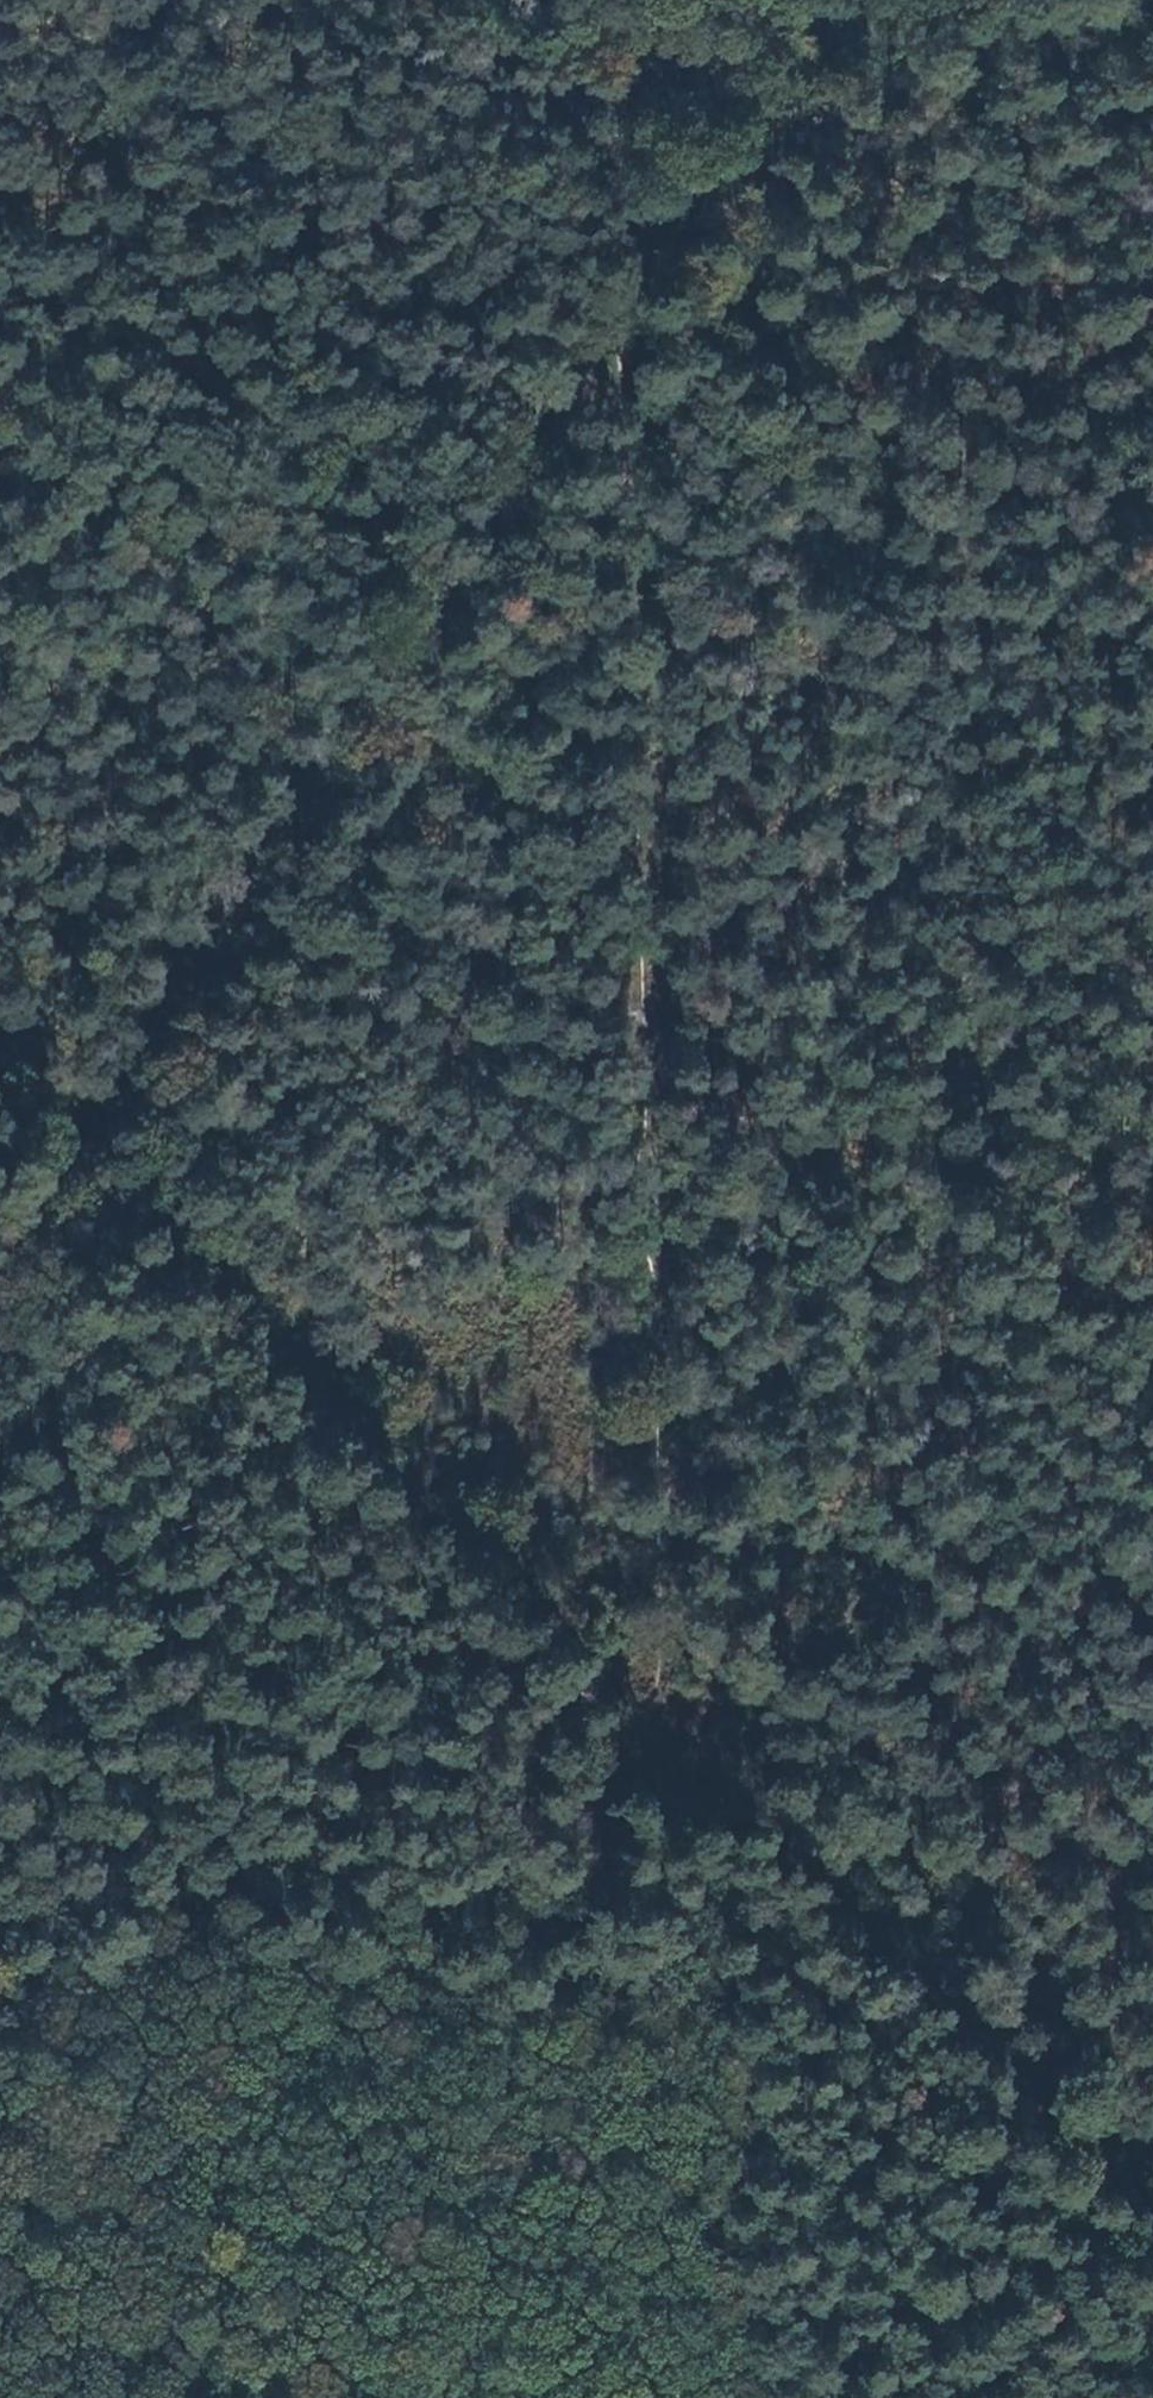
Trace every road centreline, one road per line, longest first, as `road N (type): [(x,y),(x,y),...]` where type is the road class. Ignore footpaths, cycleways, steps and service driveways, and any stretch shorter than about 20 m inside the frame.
road 1 (track): [(697,2397),(689,2284),(693,1750)]
road 2 (track): [(636,286),(621,0)]

